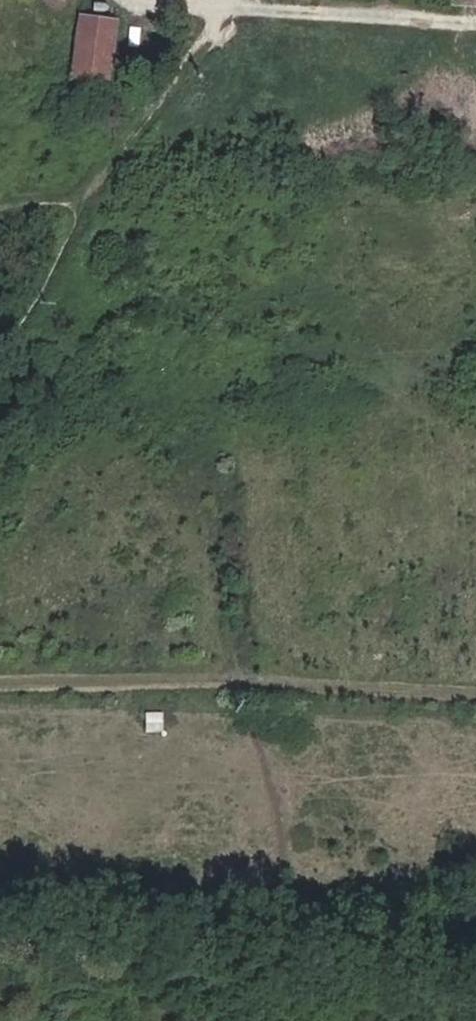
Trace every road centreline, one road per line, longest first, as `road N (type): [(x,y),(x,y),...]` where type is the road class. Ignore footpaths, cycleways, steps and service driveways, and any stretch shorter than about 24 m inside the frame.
road 1 (track): [(0,681),(475,685)]
road 2 (track): [(229,0),(475,19)]

